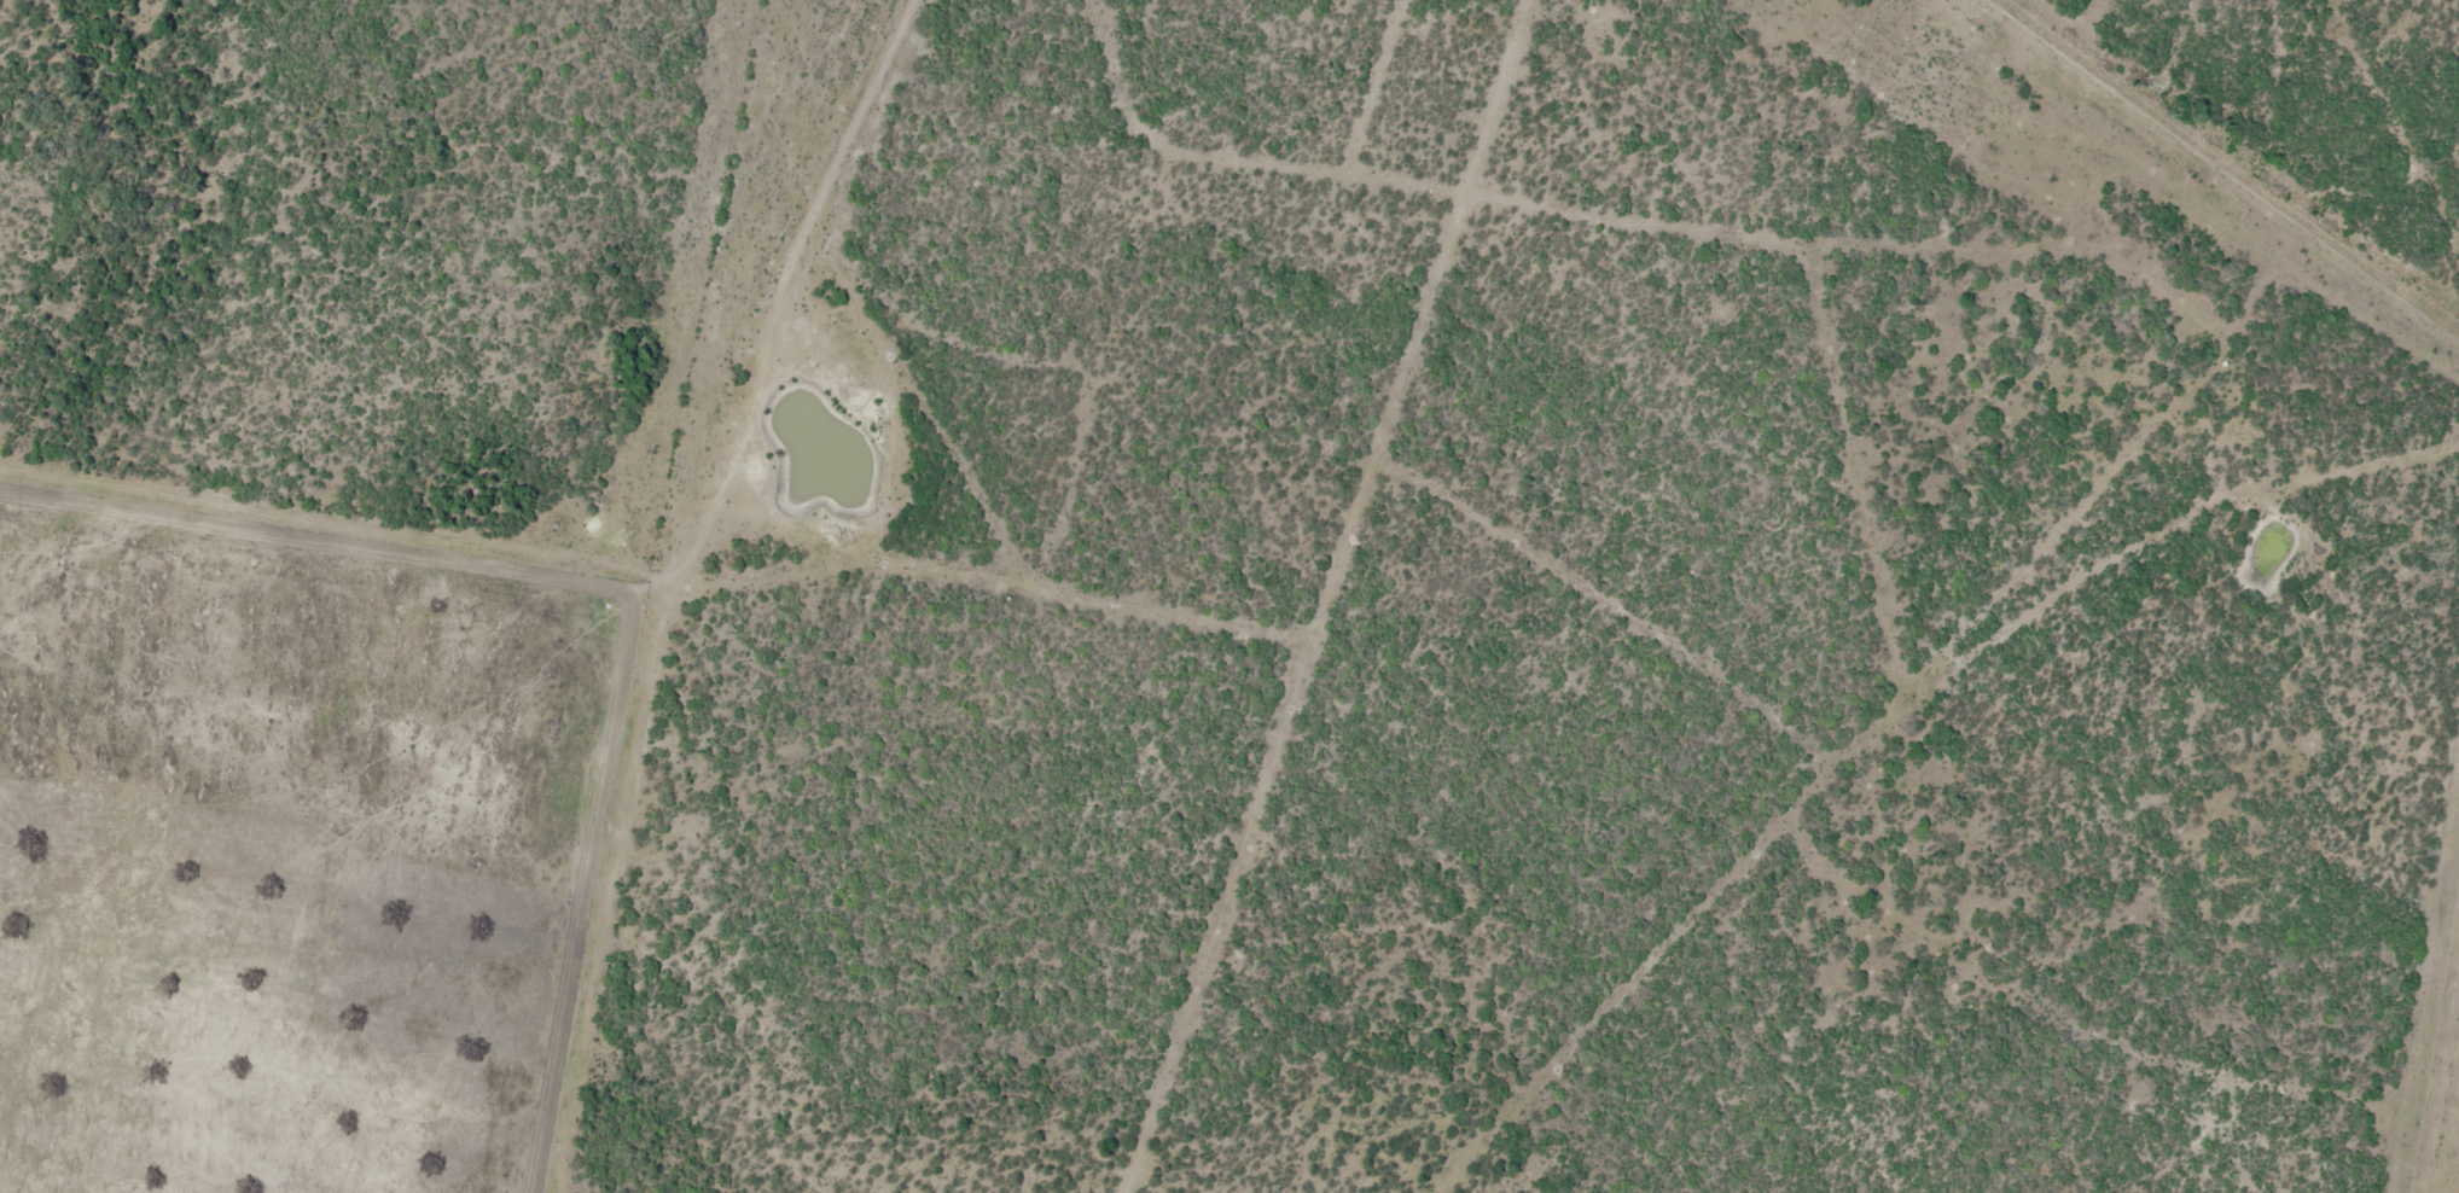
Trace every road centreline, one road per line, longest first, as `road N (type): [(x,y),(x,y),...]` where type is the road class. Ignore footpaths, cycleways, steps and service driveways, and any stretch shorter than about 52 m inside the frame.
road 1 (residential): [(1943,0),(2458,366)]
road 2 (residential): [(0,217),(112,0)]

